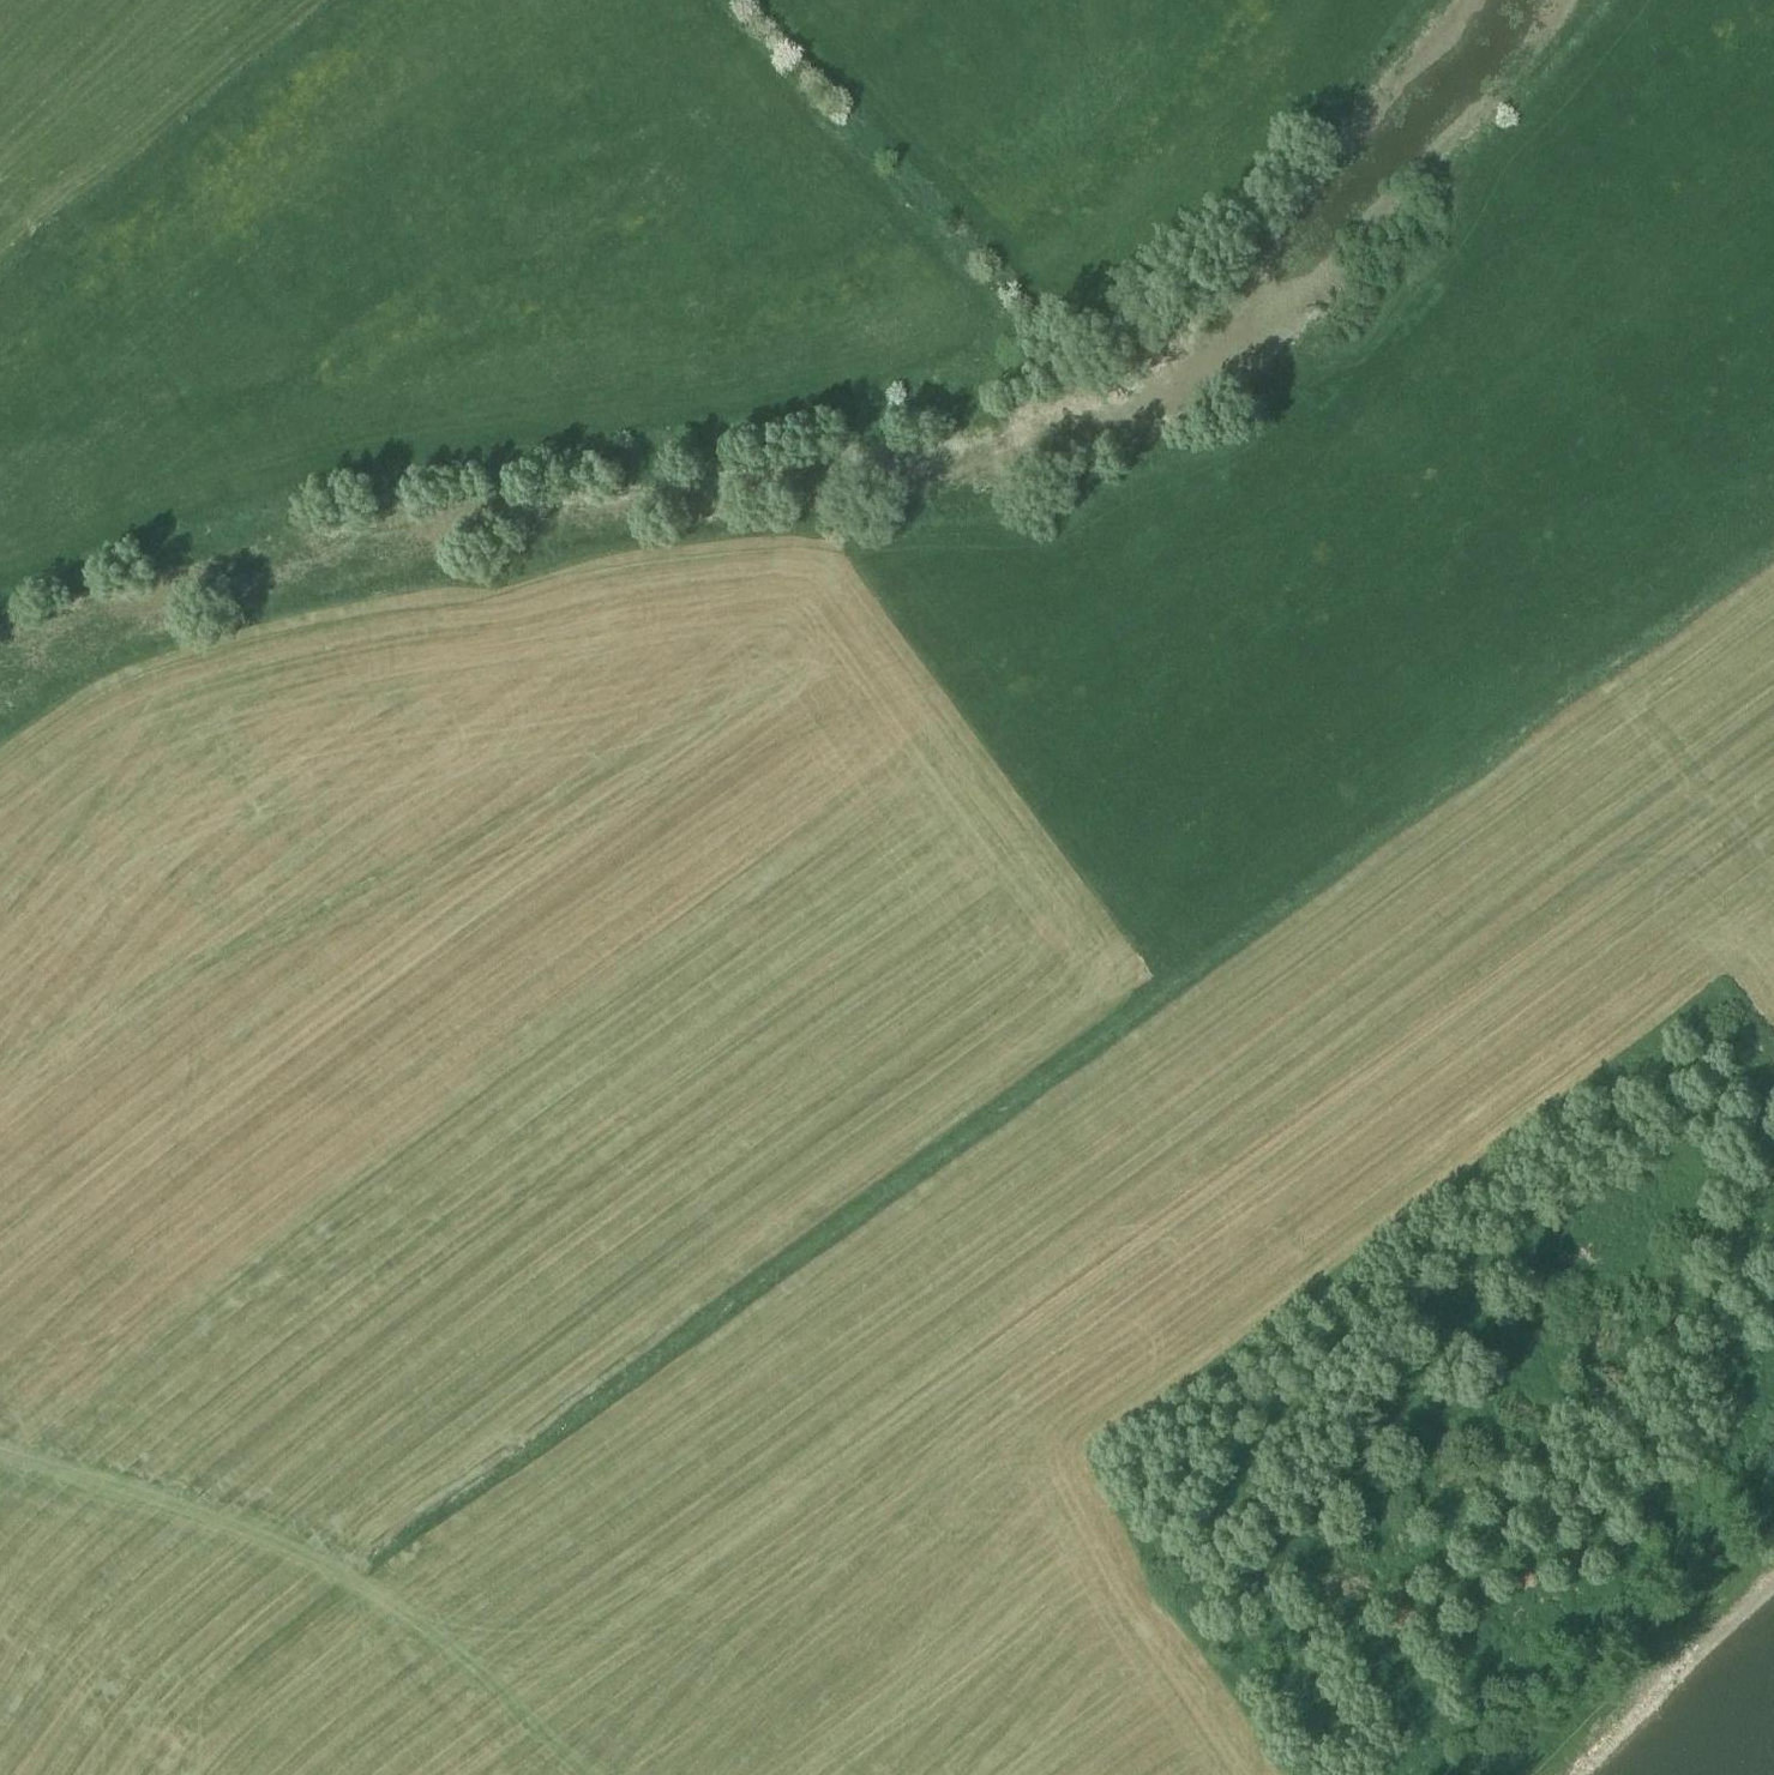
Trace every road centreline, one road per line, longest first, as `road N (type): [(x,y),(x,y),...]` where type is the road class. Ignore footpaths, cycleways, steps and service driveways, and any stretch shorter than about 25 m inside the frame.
road 1 (track): [(744,1711),(417,1610),(354,1556),(0,1429)]

